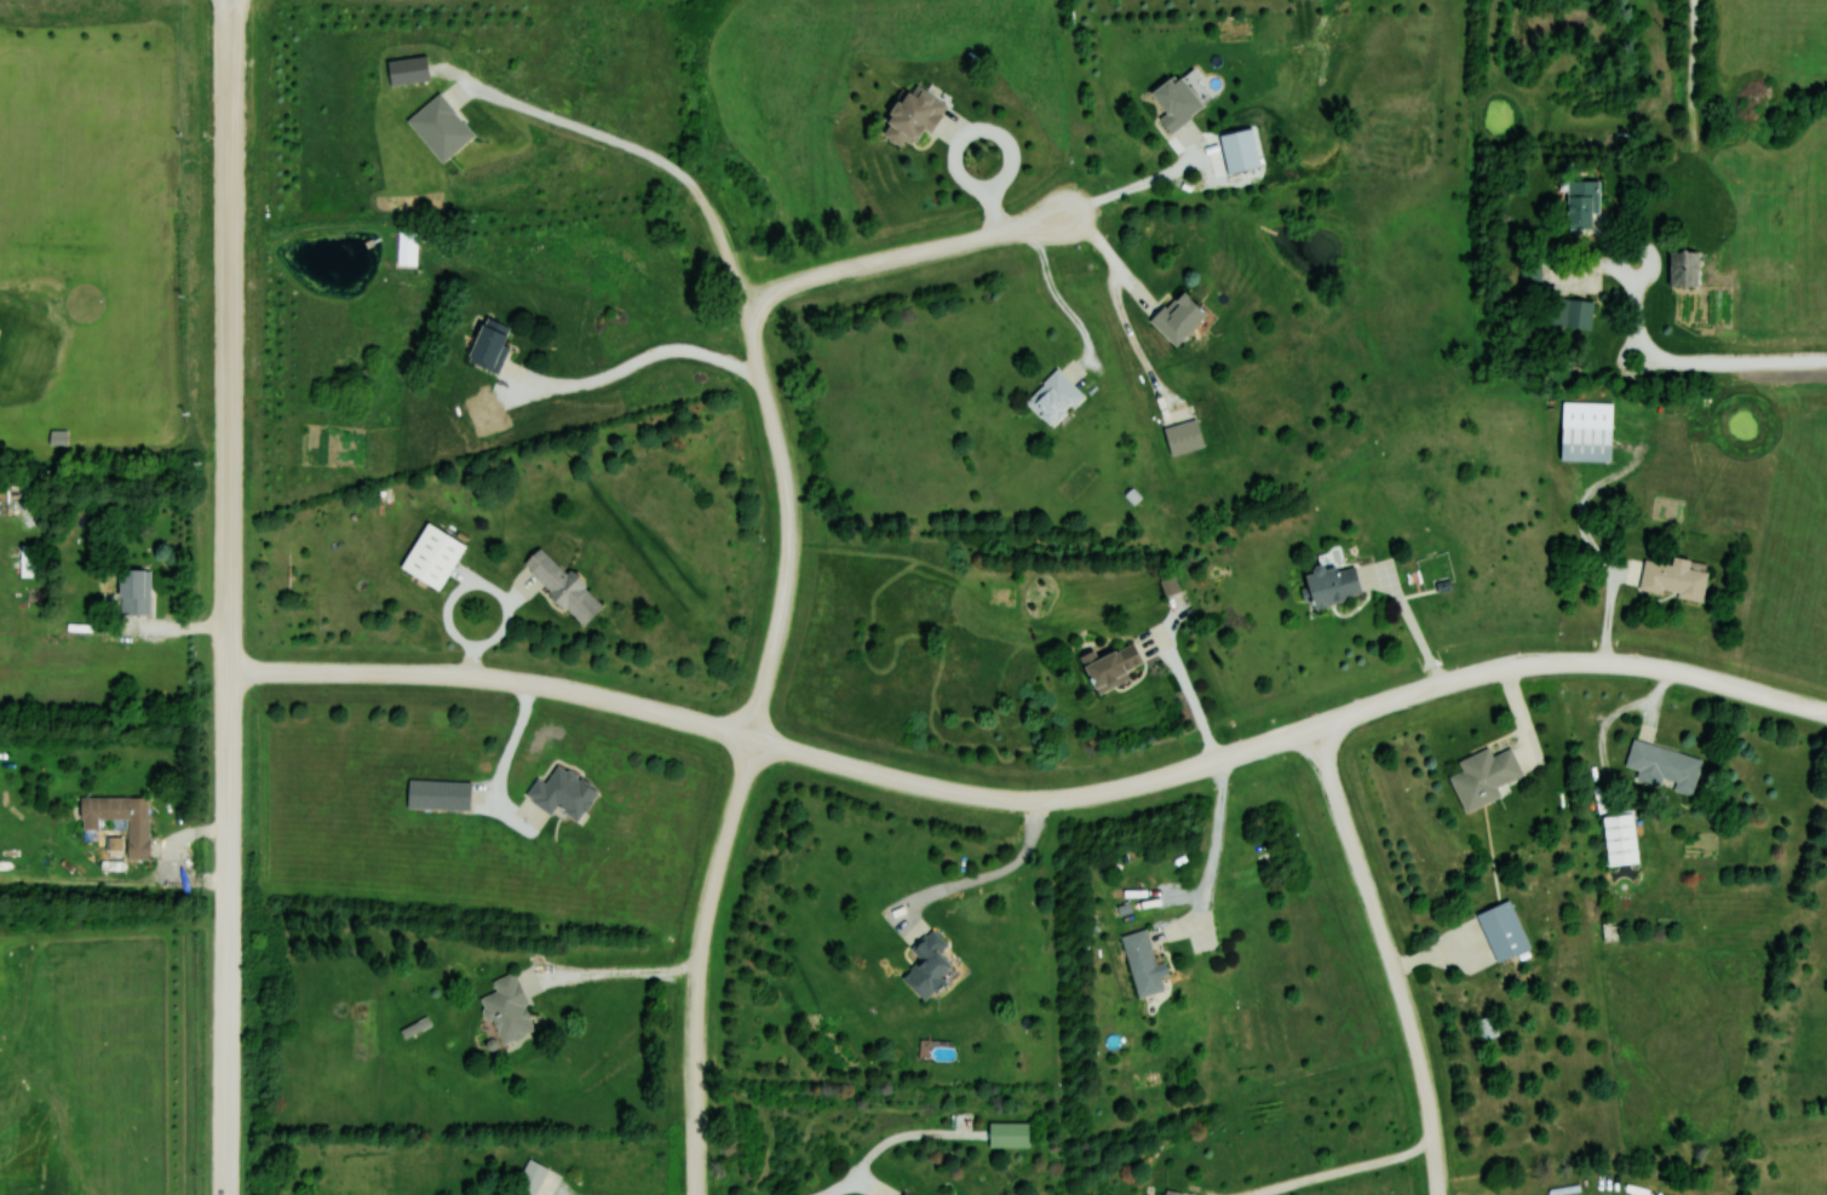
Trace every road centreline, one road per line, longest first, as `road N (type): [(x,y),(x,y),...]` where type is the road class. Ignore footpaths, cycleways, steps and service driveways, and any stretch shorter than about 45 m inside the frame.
road 1 (residential): [(229,670),(449,671),(546,680),(924,787),(1021,800),(1165,783),(1427,684),(1546,660),(1644,665),(1826,715)]
road 2 (residential): [(227,1194),(229,473)]
road 3 (residential): [(1305,732),(1402,993),(1438,1194)]
road 4 (residential): [(229,473),(231,0)]
road 5 (residential): [(754,737),(720,851),(703,947),(696,1194)]
road 6 (residential): [(754,737),(786,628),(799,532),(792,459),(751,291)]
road 7 (residential): [(752,297),(1072,212)]

